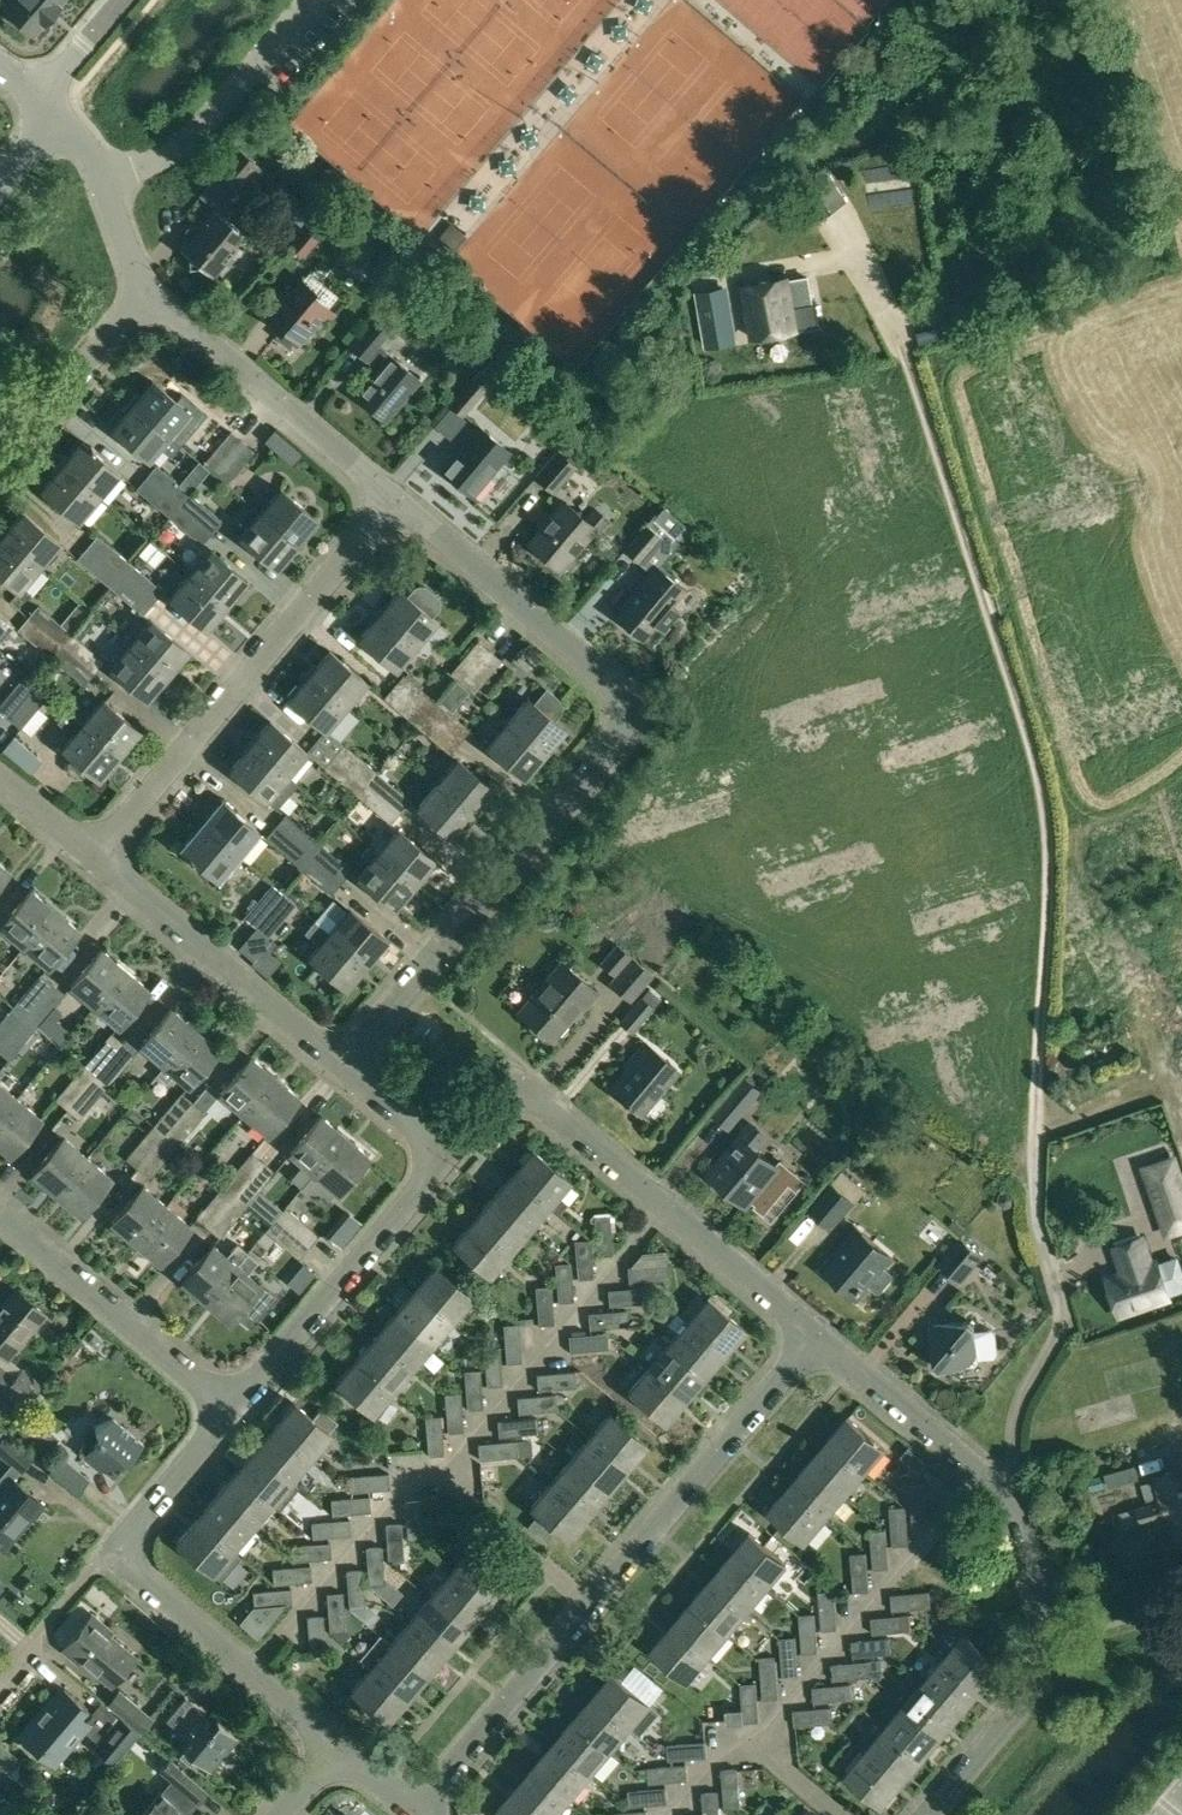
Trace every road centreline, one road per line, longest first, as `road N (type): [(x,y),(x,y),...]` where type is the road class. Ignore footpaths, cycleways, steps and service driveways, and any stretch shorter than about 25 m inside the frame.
road 1 (track): [(1040,1096),(1050,880),(1042,783),(895,309)]
road 2 (residential): [(334,1067),(616,733),(620,703),(596,671),(390,499)]
road 3 (residential): [(413,1812),(817,1337)]
road 4 (residential): [(817,1337),(513,1080),(450,1153)]
road 5 (residential): [(90,865),(390,499)]
road 6 (residential): [(998,1488),(1018,1464),(1027,1390),(1067,1319),(1034,1220),(1040,1096)]
road 7 (residential): [(928,1814),(1050,1662),(1051,1624),(1024,1529),(998,1488)]
road 8 (residential): [(232,1408),(450,1153)]
road 9 (residential): [(390,499),(143,297)]
road 10 (residential): [(334,1067),(90,865)]
road 11 (residential): [(232,1408),(0,1213)]
road 12 (residential): [(338,1748),(108,1555)]
road 13 (residential): [(103,183),(188,140),(307,0)]
road 14 (residential): [(998,1488),(817,1337)]
road 15 (residential): [(0,460),(143,297)]
road 16 (residential): [(108,1555),(232,1408)]
road 17 (residential): [(0,1678),(108,1555)]
road 18 (residential): [(450,1153),(334,1067)]
road 19 (residential): [(38,100),(123,0)]
road 20 (residential): [(143,297),(103,183)]

